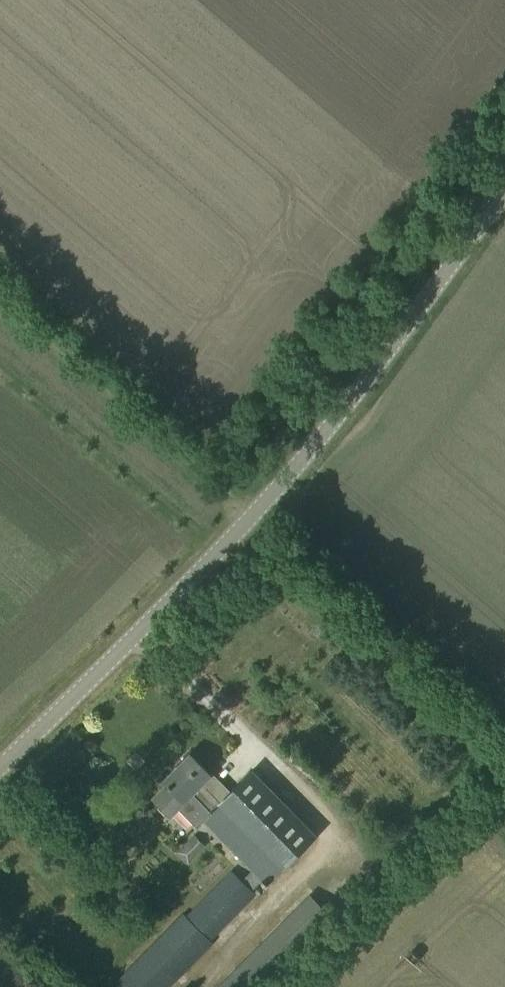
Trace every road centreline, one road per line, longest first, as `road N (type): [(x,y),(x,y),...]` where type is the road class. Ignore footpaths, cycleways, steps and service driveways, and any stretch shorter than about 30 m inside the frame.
road 1 (unclassified): [(0,761),(93,677),(319,441),(504,191)]
road 2 (track): [(256,508),(0,293)]

